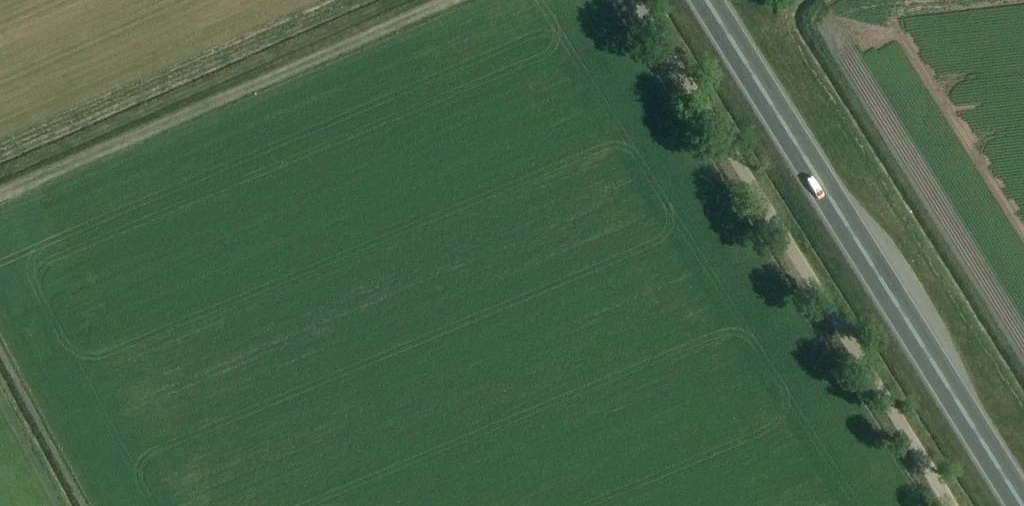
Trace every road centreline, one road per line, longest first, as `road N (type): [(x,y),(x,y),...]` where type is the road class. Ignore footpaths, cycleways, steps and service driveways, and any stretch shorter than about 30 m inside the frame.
road 1 (trunk): [(1023,505),(708,0)]
road 2 (unclassified): [(641,0),(949,505)]

